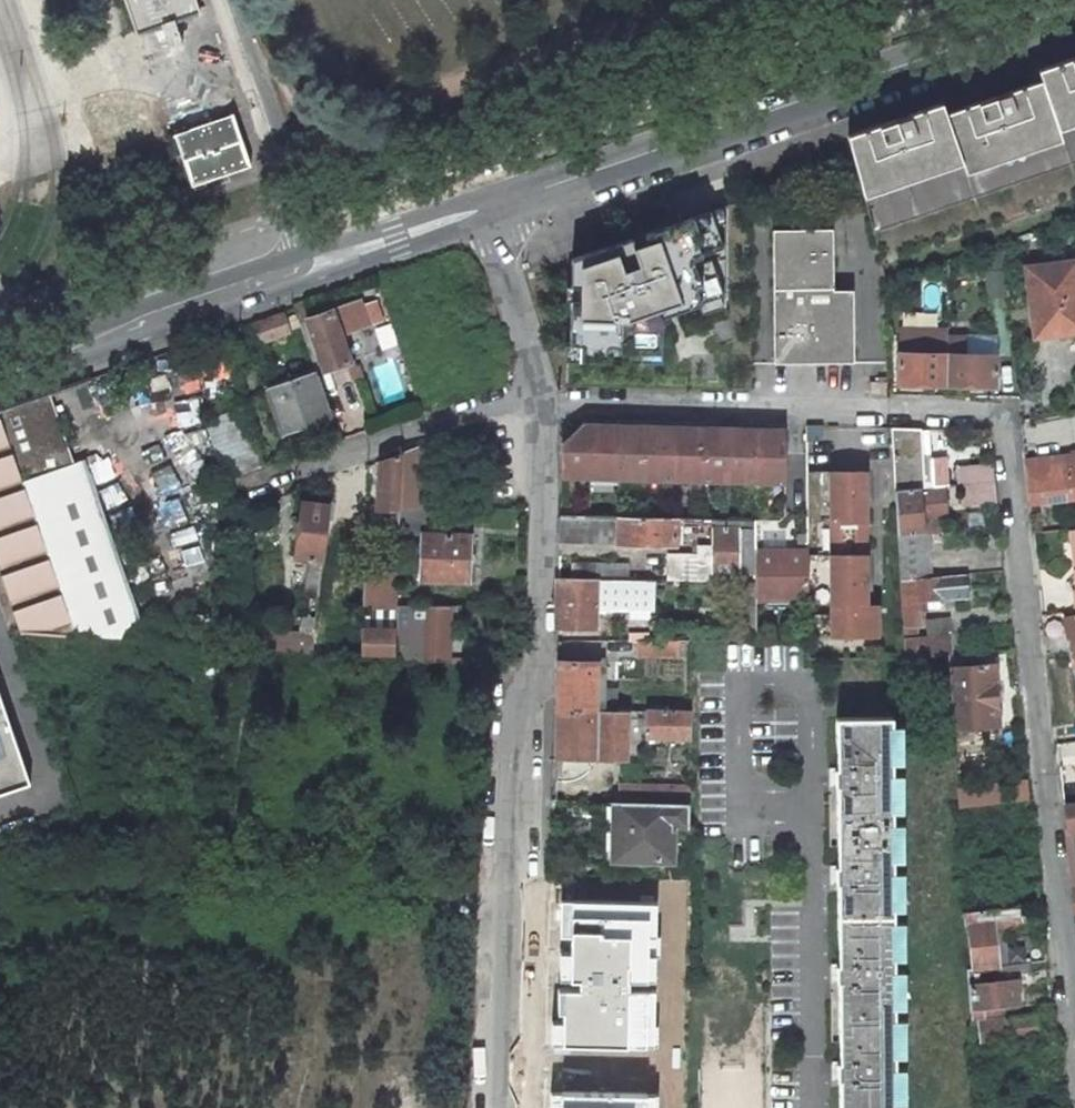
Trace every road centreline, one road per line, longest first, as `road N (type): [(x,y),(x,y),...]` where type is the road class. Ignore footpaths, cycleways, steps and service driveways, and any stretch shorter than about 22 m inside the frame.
road 1 (residential): [(541,404),(1002,415),(1074,1043)]
road 2 (tertiary): [(493,206),(1074,13)]
road 3 (residential): [(535,661),(518,1107)]
road 4 (tertiary): [(0,373),(315,265)]
road 5 (residential): [(237,503),(508,406),(541,404)]
road 6 (unclassified): [(315,265),(222,0)]
road 7 (residential): [(535,661),(541,404)]
road 8 (residential): [(541,404),(493,206)]
road 9 (tertiary): [(315,265),(493,206)]

